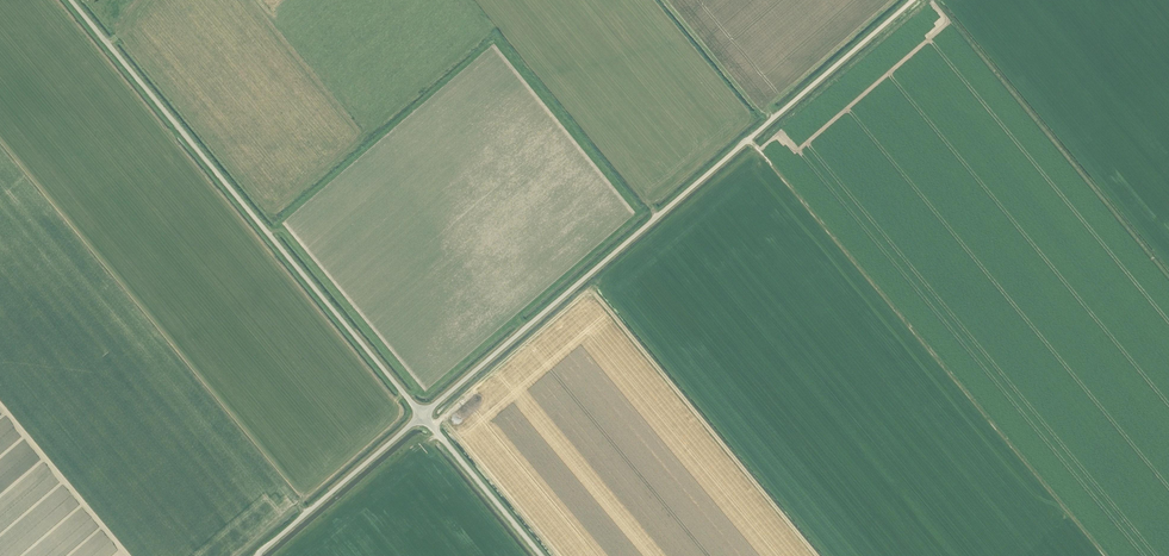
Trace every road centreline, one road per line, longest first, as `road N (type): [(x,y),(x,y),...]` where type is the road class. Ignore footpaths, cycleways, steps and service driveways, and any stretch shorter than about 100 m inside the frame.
road 1 (unclassified): [(420,412),(910,0)]
road 2 (unclassified): [(420,412),(73,0)]
road 3 (unclassified): [(251,555),(420,412)]
road 4 (unclassified): [(541,555),(420,412)]

